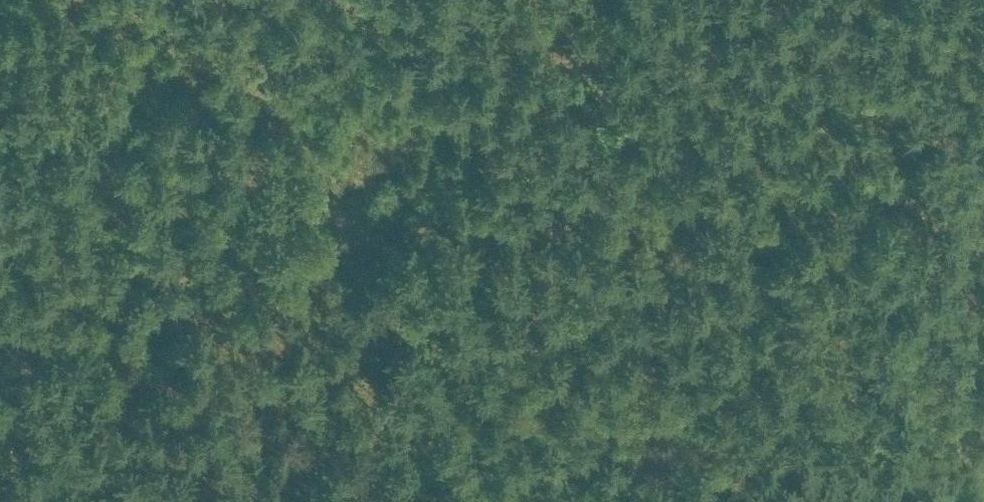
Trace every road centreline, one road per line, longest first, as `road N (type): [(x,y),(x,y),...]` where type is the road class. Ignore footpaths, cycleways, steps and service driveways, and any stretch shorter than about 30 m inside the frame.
road 1 (track): [(983,197),(520,211),(396,222),(333,233),(132,301),(0,322)]

